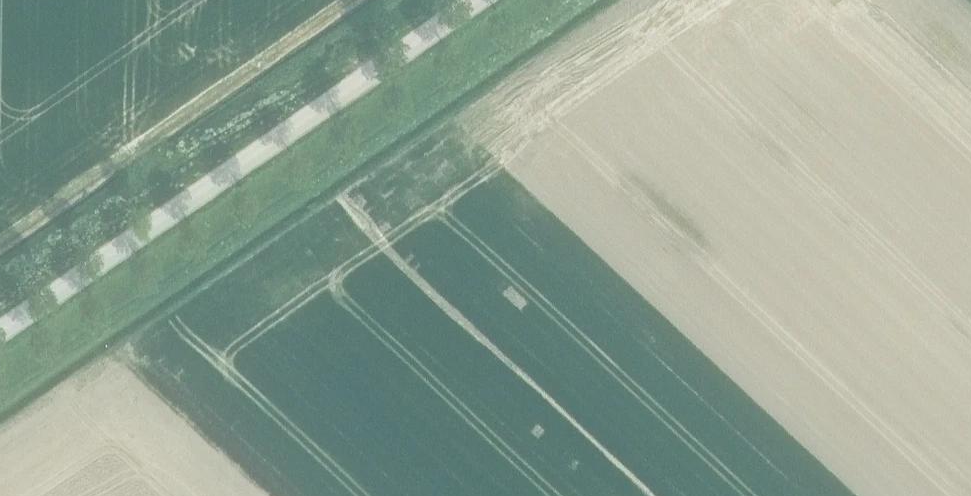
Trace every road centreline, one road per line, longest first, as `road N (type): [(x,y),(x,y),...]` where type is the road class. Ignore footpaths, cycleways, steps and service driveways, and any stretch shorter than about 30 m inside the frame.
road 1 (unclassified): [(477,0),(0,331)]

